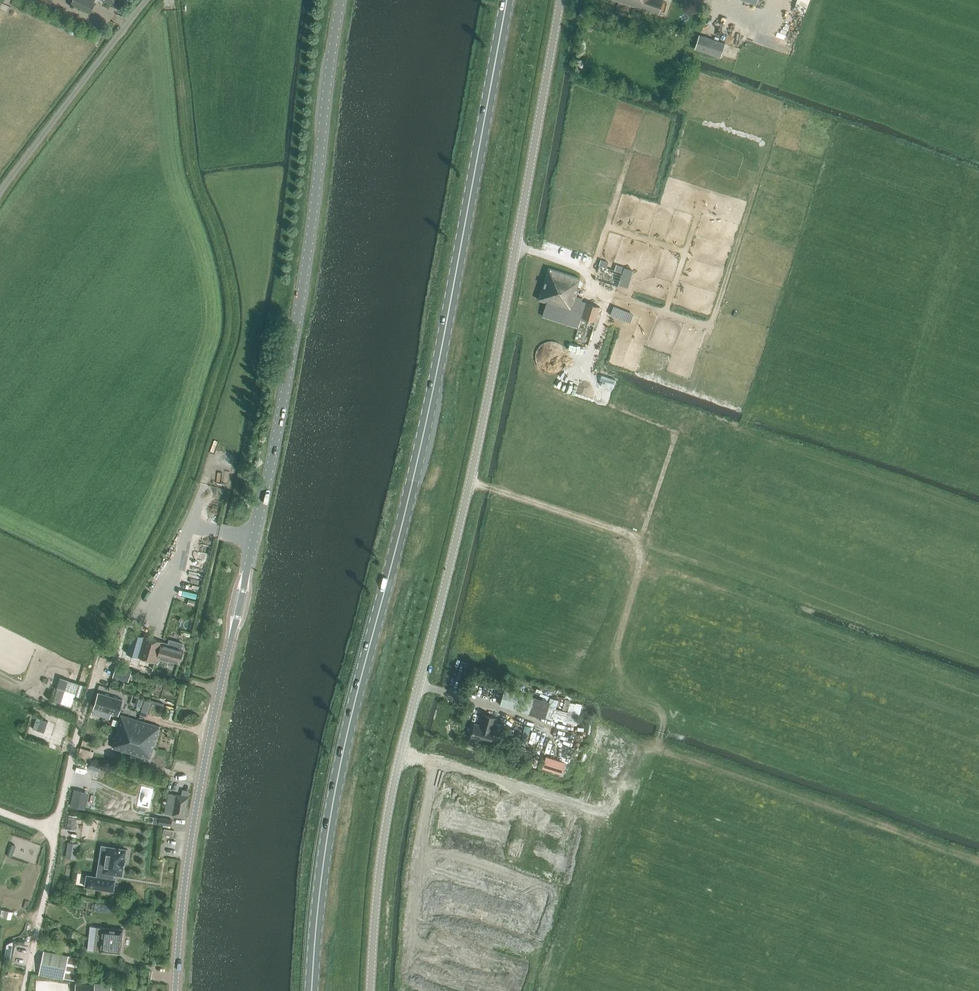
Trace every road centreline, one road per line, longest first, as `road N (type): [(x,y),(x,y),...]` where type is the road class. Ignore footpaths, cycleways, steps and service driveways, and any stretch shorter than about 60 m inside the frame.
road 1 (primary): [(314,990),(332,810),(426,429),(509,0)]
road 2 (unclassified): [(370,990),(387,816),(477,455),(561,0)]
road 3 (tertiary): [(176,990),(190,843),(310,245),(341,0)]
road 4 (track): [(639,539),(614,662),(633,693),(665,712),(668,723),(608,814),(402,755)]
road 5 (track): [(470,482),(639,539),(675,436)]
road 6 (unclassified): [(0,192),(149,0)]
road 7 (track): [(114,625),(72,748),(54,839)]
road 8 (track): [(25,990),(54,839)]

